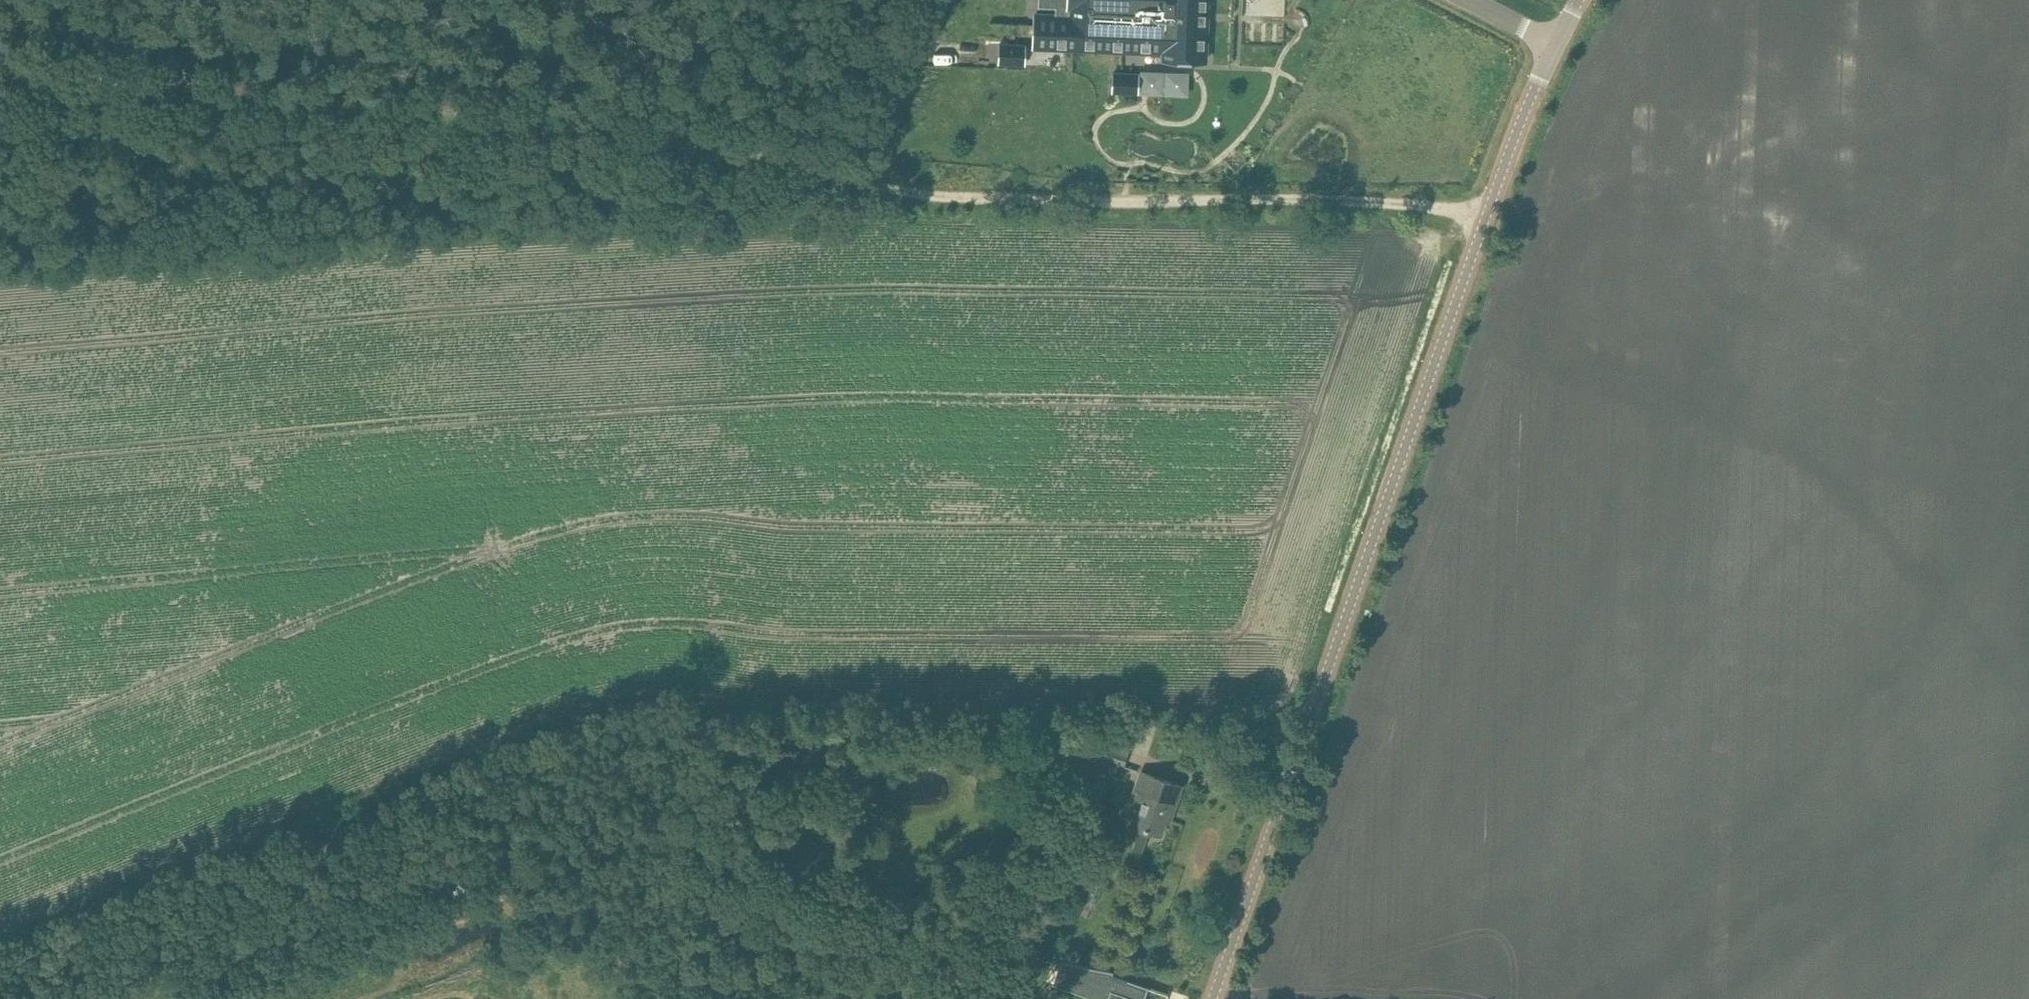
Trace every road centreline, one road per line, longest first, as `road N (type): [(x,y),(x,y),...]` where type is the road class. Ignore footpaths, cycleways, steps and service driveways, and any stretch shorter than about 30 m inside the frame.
road 1 (track): [(1490,206),(972,195),(873,184),(684,139),(570,124),(0,77)]
road 2 (unclassified): [(1214,998),(1490,206),(1556,46)]

